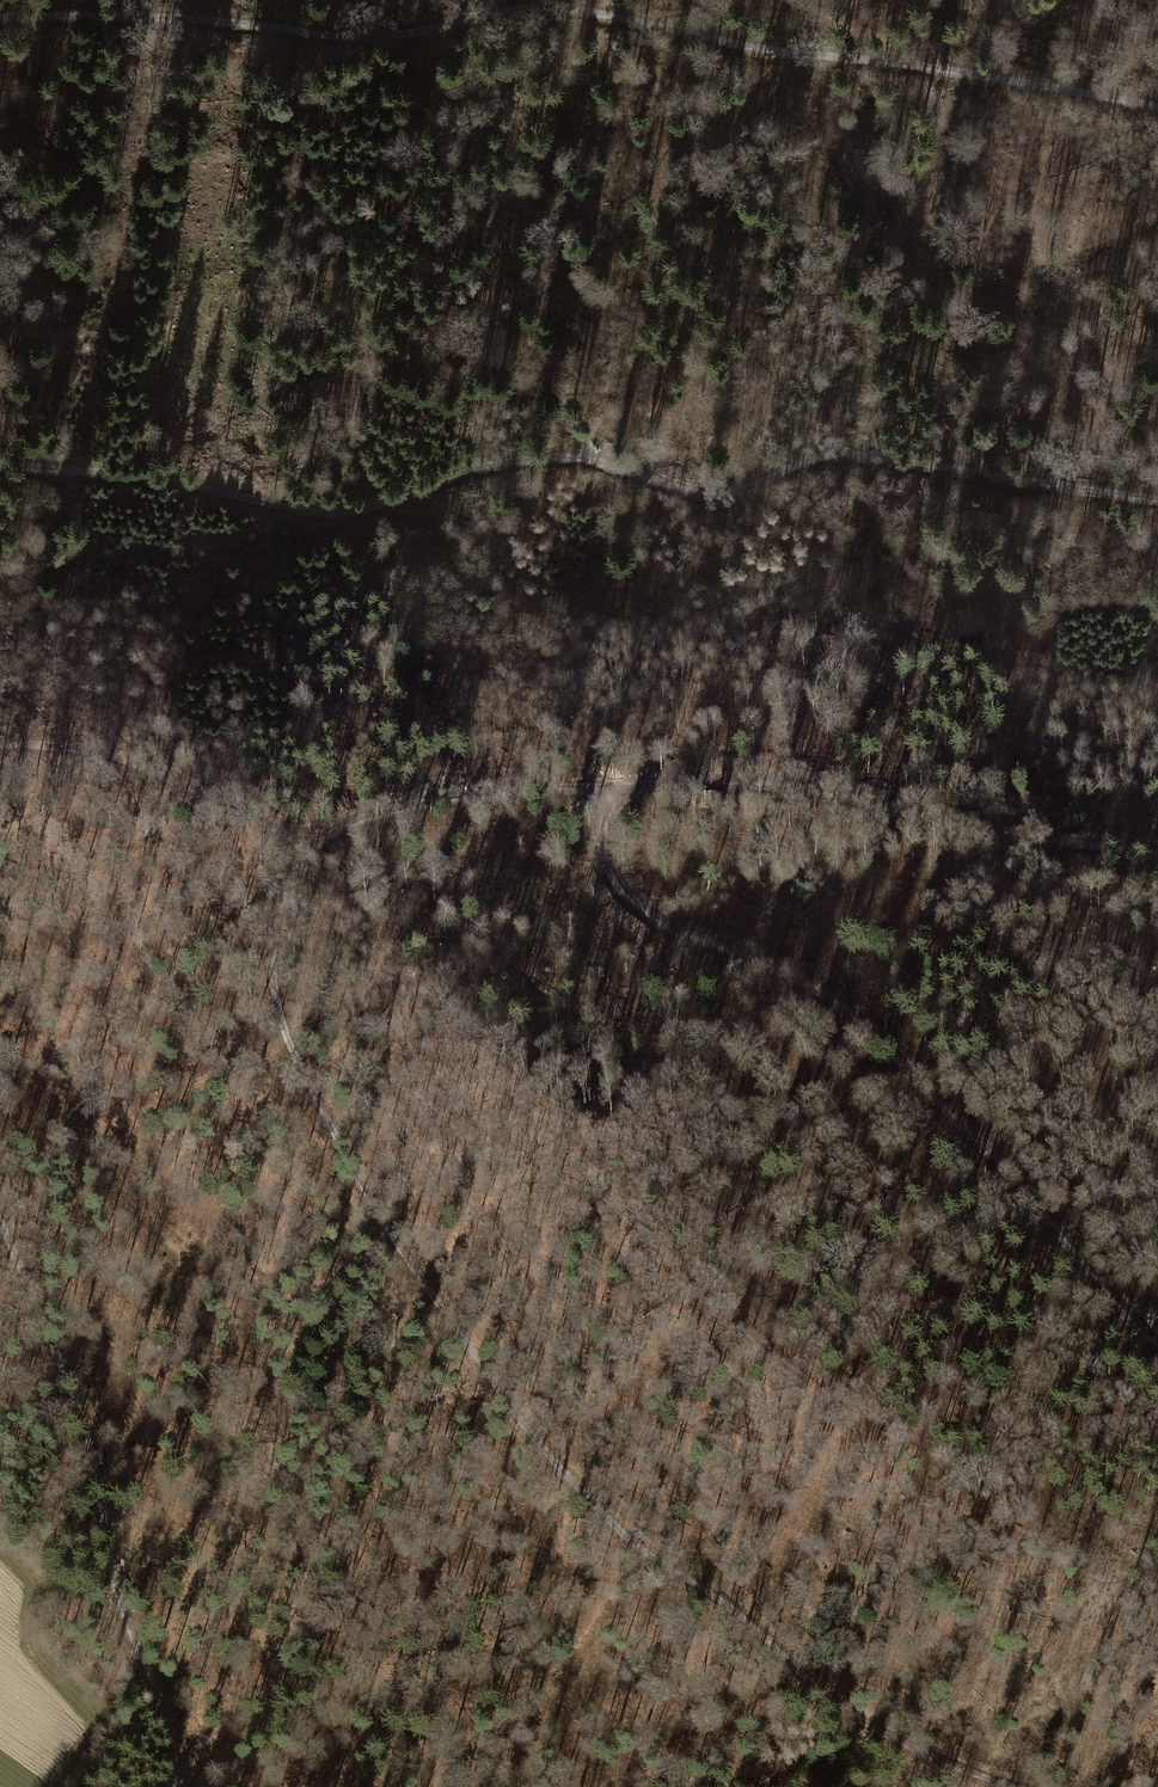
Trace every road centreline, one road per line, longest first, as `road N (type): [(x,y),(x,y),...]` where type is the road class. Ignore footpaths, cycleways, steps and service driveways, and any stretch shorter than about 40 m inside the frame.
road 1 (track): [(1018,1786),(917,1749),(809,1685),(729,1611),(615,1525),(463,1343),(375,1213),(291,1050),(272,954),(295,862)]
road 2 (track): [(1157,497),(820,453),(722,497),(630,471),(538,458),(355,517),(320,516),(167,482),(0,463)]
road 3 (track): [(1157,106),(804,54),(565,8),(512,9),(369,37),(214,21),(0,19)]
road 4 (track): [(1157,851),(935,826),(854,797),(770,784),(530,789),(426,802),(334,833),(295,862)]
road 5 (track): [(608,788),(610,870),(628,896),(665,925),(821,989),(951,1108),(1157,1345)]
road 6 (track): [(0,1222),(94,1455),(111,1580),(174,1728),(175,1786)]
road 7 (track): [(295,862),(253,814),(101,753),(0,744)]
road 8 (track): [(47,16),(14,89),(23,124),(137,199)]

